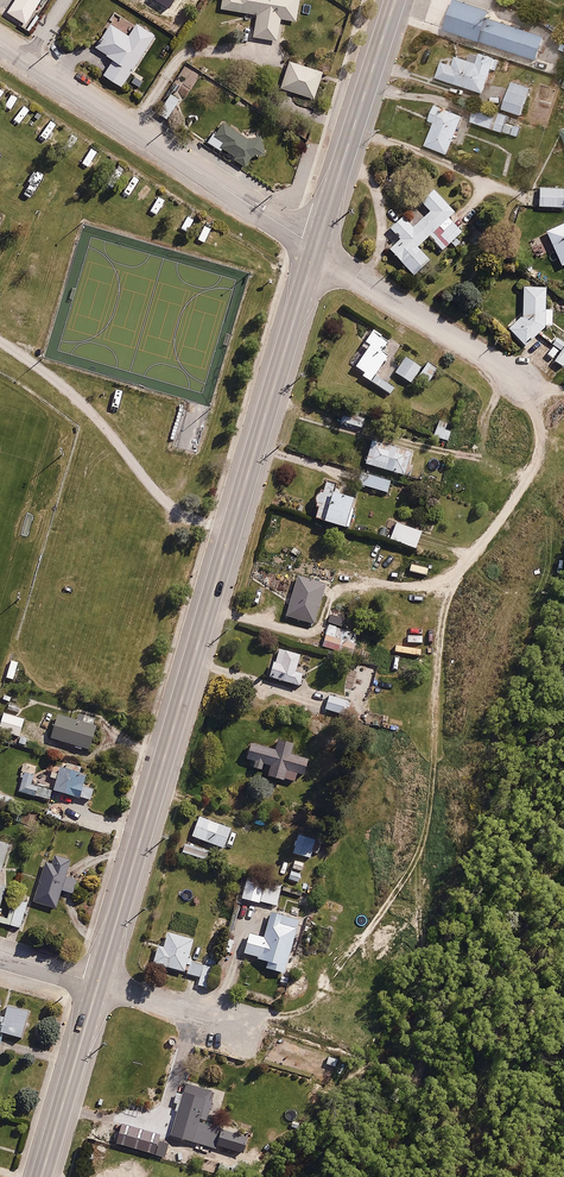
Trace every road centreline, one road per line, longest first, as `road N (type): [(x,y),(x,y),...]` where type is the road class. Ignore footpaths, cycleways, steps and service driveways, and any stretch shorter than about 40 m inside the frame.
road 1 (track): [(520,379),(538,445),(532,479),(457,578),(446,606),(425,812),(410,866),(316,1005),(232,1024)]
road 2 (primary): [(97,984),(316,248)]
road 3 (unclassified): [(316,248),(0,45)]
road 4 (primary): [(316,248),(394,0)]
road 5 (residential): [(520,379),(316,248)]
road 6 (primary): [(41,1176),(97,984)]

